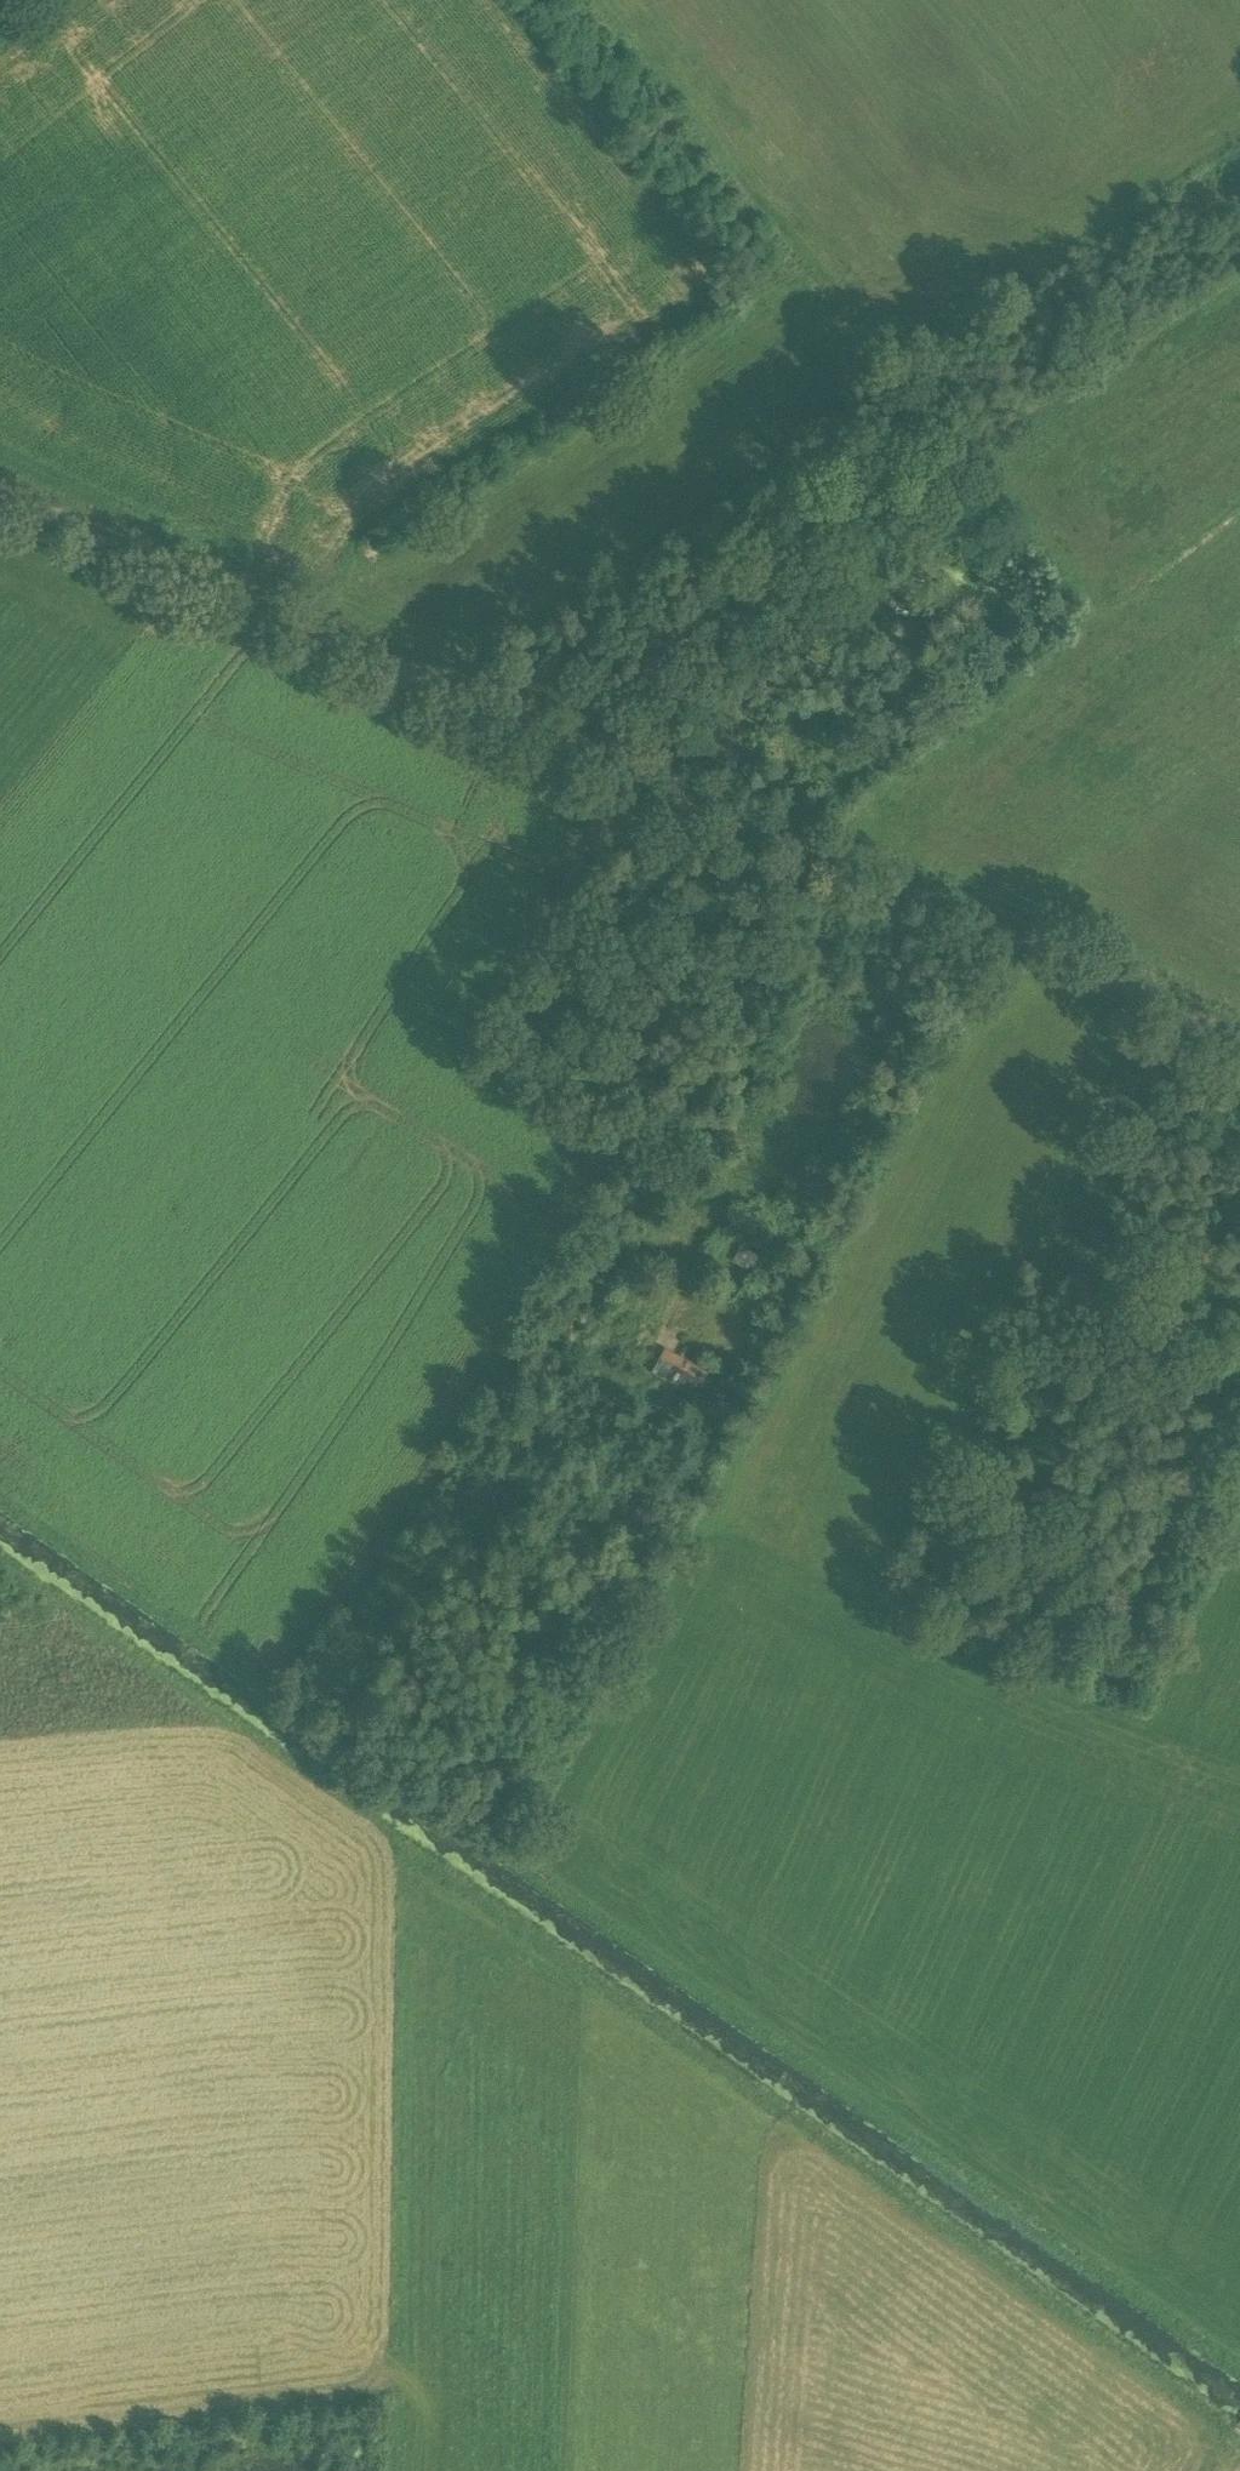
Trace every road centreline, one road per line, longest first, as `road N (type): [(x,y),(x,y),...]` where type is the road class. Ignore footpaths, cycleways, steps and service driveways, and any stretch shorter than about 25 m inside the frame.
road 1 (unclassified): [(1239,1033),(0,470)]

